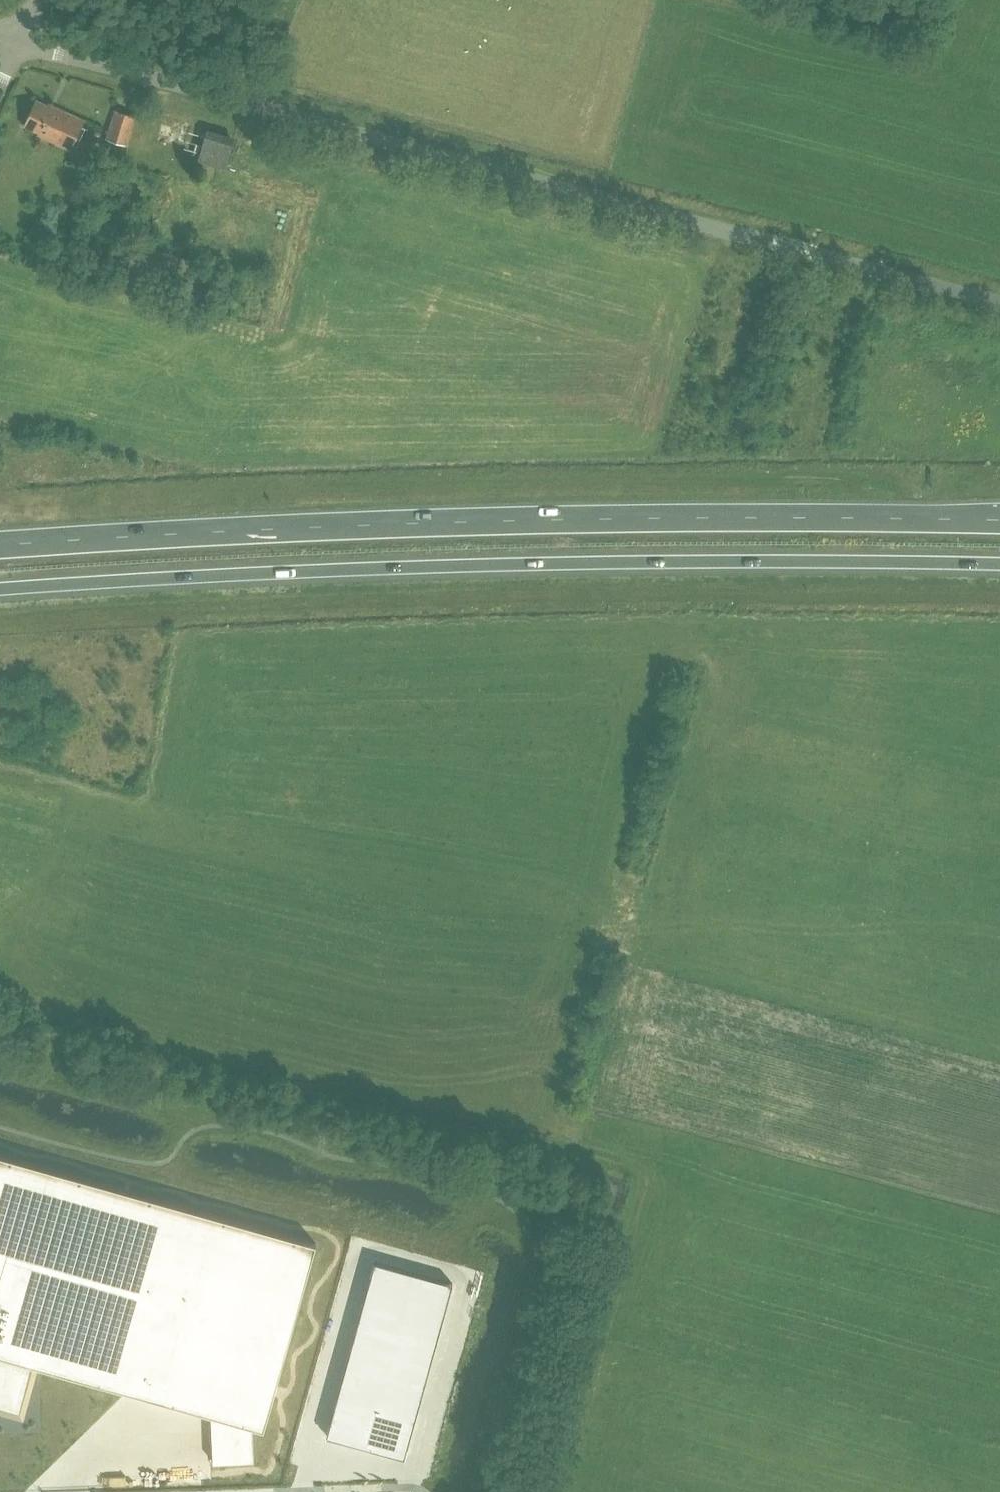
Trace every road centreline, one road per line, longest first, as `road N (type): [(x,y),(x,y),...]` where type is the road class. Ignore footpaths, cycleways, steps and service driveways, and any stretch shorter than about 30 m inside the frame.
road 1 (trunk): [(999,521),(473,520),(0,547)]
road 2 (trunk): [(0,588),(503,563),(999,568)]
road 3 (unclassified): [(823,258),(26,43)]
road 4 (unclassified): [(823,258),(999,305)]

